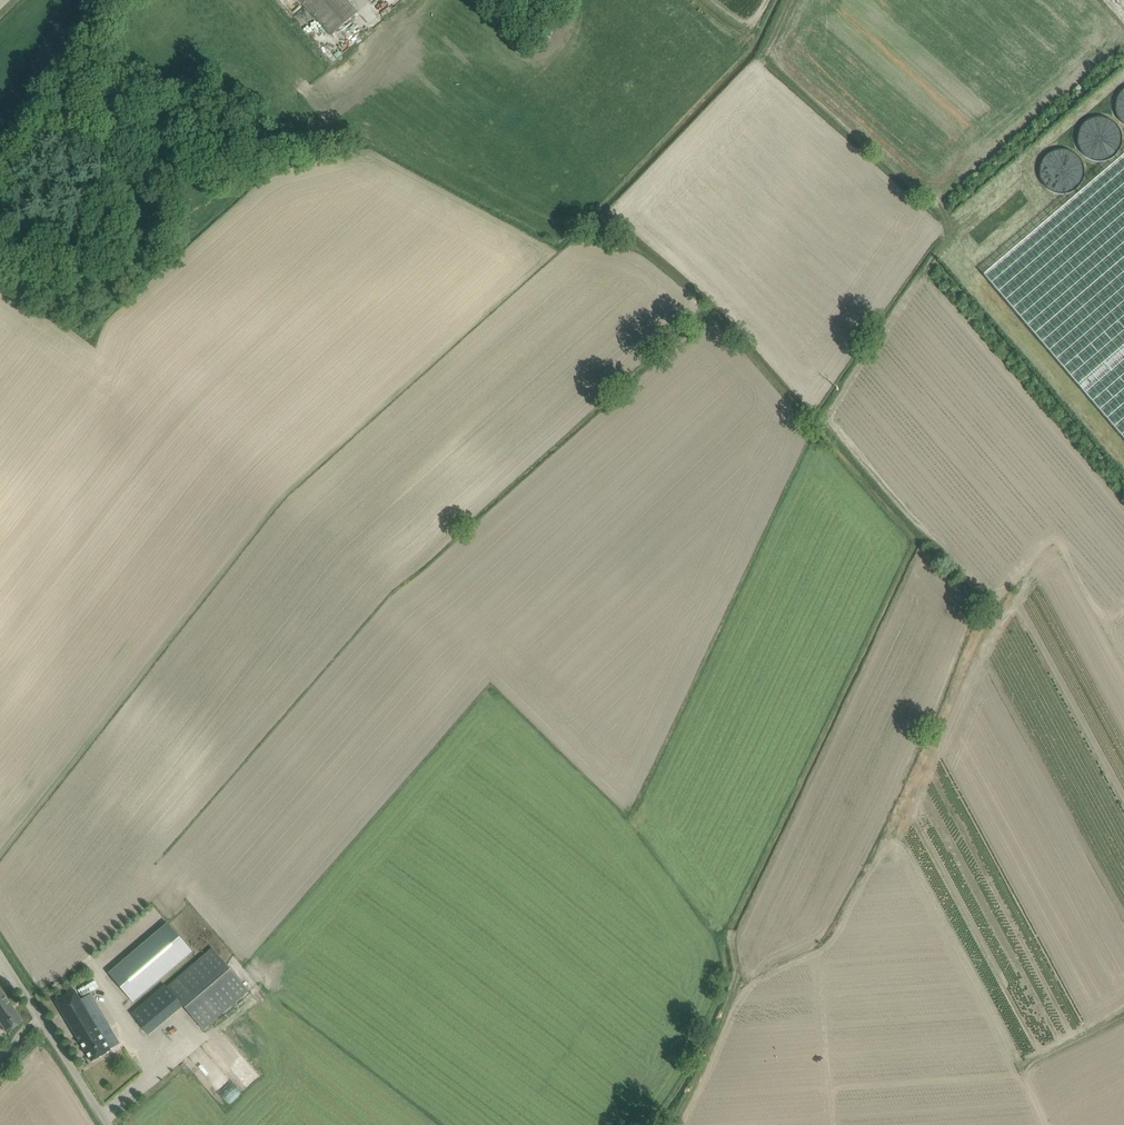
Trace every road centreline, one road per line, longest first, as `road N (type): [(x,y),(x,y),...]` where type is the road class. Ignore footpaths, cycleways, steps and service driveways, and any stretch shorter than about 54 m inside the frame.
road 1 (unclassified): [(108,1124),(0,955)]

